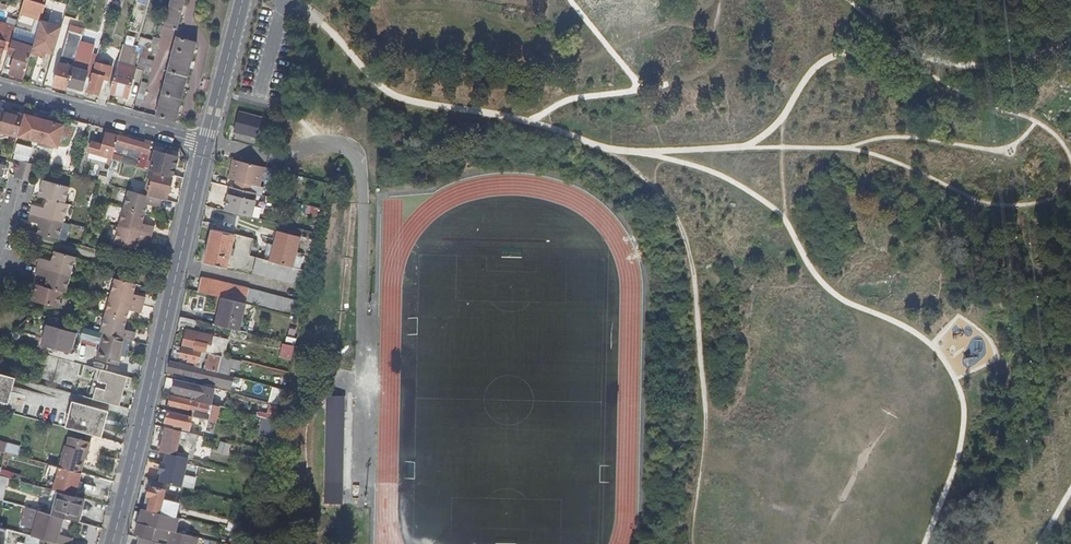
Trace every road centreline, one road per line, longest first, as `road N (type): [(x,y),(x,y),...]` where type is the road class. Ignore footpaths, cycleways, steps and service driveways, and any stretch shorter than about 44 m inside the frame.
road 1 (residential): [(202,143),(109,543)]
road 2 (residential): [(202,143),(0,87)]
road 3 (residential): [(239,0),(202,143)]

